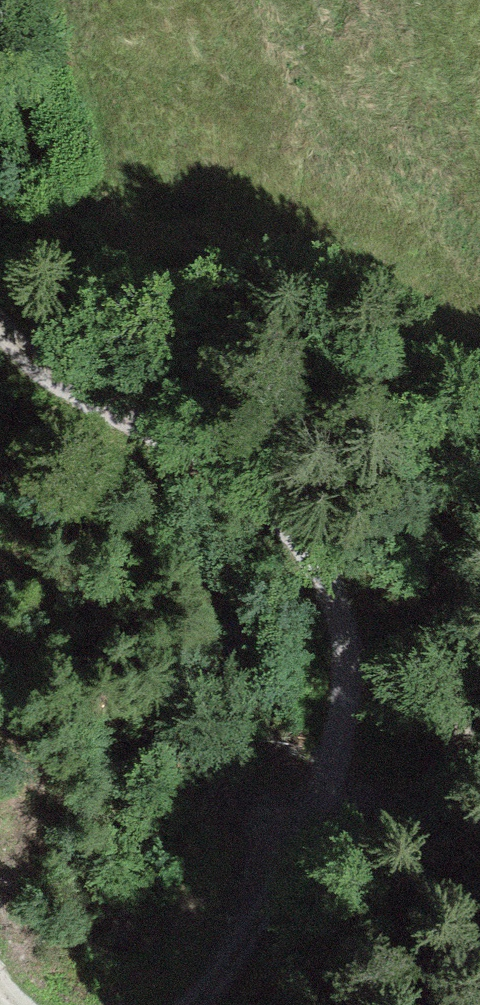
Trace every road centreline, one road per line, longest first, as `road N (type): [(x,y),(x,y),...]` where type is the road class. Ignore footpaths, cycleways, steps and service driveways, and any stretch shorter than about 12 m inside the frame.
road 1 (track): [(0,324),(77,402),(266,491),(328,578),(353,691),(337,784),(276,911),(216,1004)]
road 2 (track): [(318,823),(411,807),(444,741),(456,631),(409,492),(409,396),(456,365),(479,372)]

